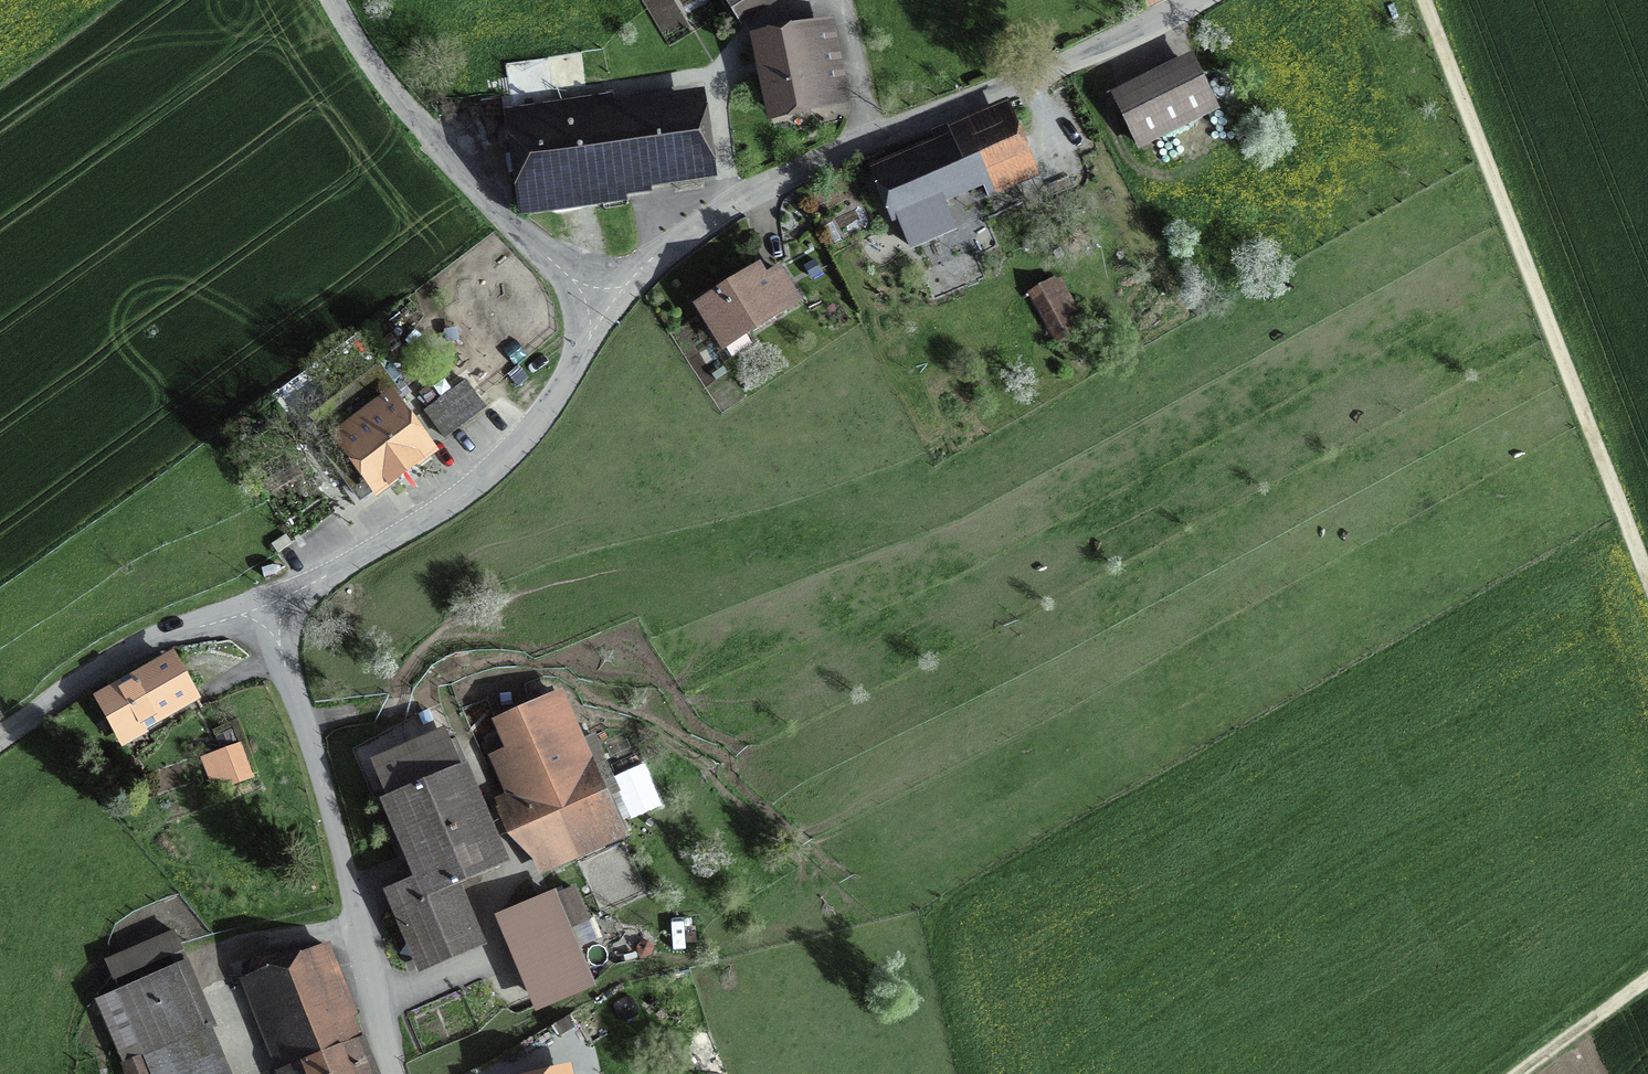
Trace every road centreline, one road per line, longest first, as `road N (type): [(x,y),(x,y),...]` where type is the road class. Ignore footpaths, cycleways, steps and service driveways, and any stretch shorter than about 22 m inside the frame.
road 1 (unclassified): [(605,304),(754,192),(1198,0)]
road 2 (track): [(1647,597),(1423,0)]
road 3 (unclassified): [(402,1073),(270,609)]
road 4 (unclassified): [(270,609),(445,507),(502,461),(547,411),(605,304)]
road 5 (unclassified): [(605,304),(446,153),(392,90),(333,0)]
road 6 (unclassified): [(0,738),(128,653),(270,609)]
road 7 (track): [(1529,1073),(1647,984)]

